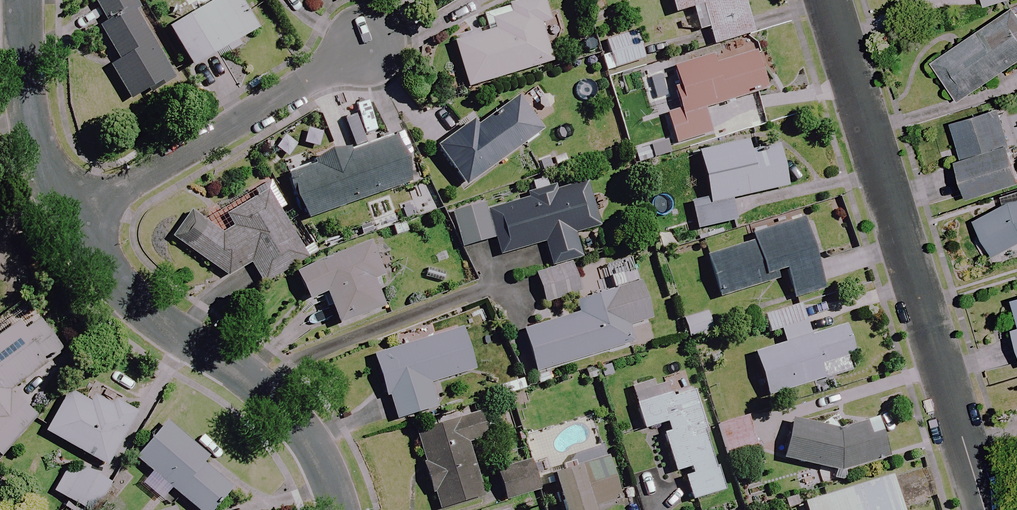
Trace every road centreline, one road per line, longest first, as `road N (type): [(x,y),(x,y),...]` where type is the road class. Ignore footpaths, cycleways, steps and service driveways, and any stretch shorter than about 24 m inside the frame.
road 1 (residential): [(985,509),(830,0)]
road 2 (residential): [(73,215),(124,286),(168,326),(253,376),(290,416),(318,454),(343,509)]
road 3 (residential): [(369,44),(73,215)]
road 4 (residential): [(21,0),(33,118),(73,215)]

